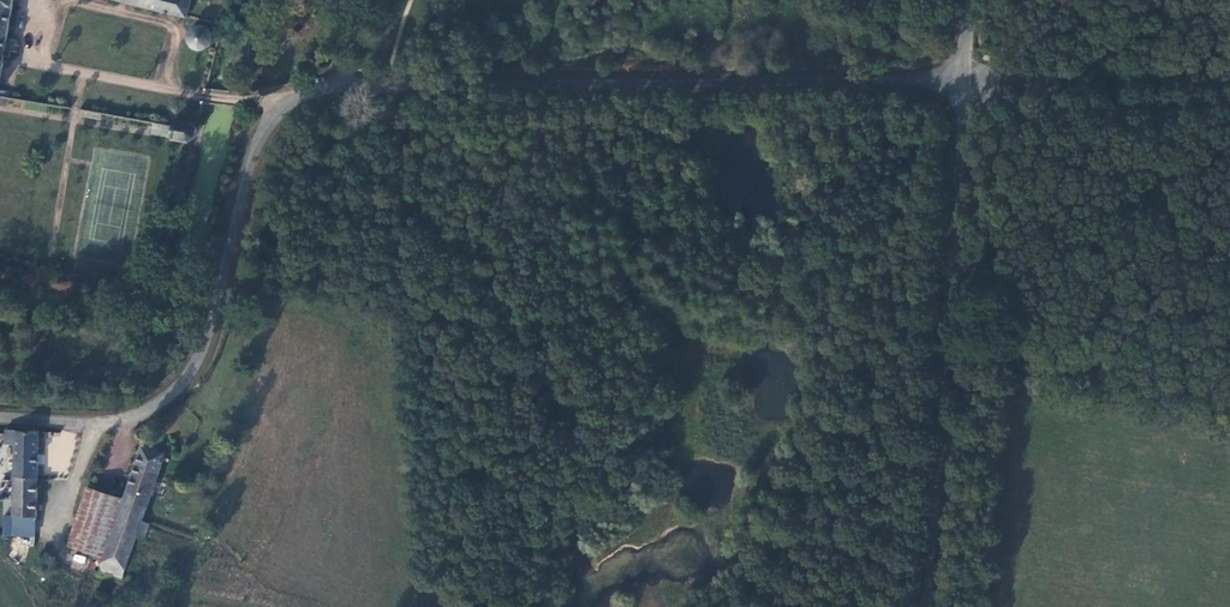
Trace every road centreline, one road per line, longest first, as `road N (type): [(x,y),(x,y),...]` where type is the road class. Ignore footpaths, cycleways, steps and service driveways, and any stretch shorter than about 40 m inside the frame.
road 1 (unclassified): [(954,78),(327,81),(274,115),(243,180),(207,344),(173,391),(119,422),(0,417)]
road 2 (unclassified): [(954,78),(921,606)]

